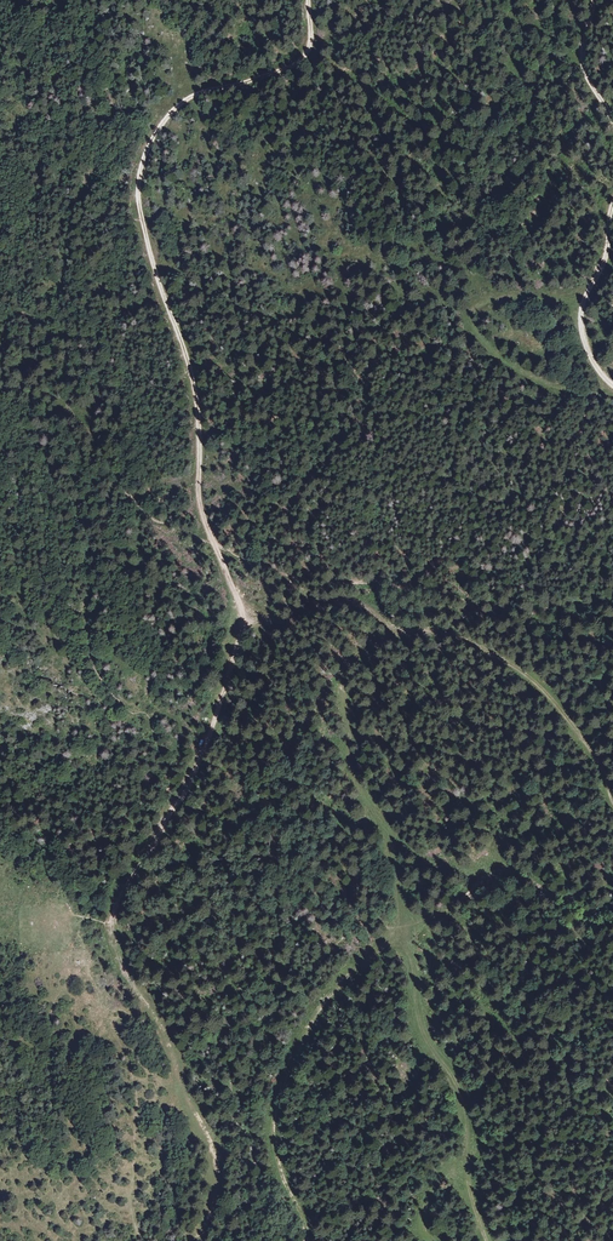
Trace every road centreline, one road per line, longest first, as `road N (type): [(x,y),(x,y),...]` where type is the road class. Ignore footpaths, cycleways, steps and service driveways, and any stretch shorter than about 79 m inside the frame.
road 1 (track): [(309,0),(311,44),(301,61),(183,101),(154,136),(139,174),(151,256),(194,384),(198,496),(213,540)]
road 2 (track): [(213,540),(243,622),(208,735),(113,926)]
road 3 (track): [(310,1240),(275,1146),(277,1100),(317,1010),(406,920)]
road 4 (track): [(406,920),(428,1037),(465,1086),(473,1190),(490,1240)]
road 5 (track): [(113,926),(217,1163),(204,1240)]
road 6 (track): [(398,626),(344,660),(344,695),(357,767),(401,869),(406,920)]
road 7 (track): [(588,291),(503,296),(470,309),(476,330),(508,362),(572,392),(608,381)]
road 8 (track): [(612,790),(568,717),(517,662),(452,627),(398,626)]
road 9 (track): [(593,0),(581,57),(612,122)]

